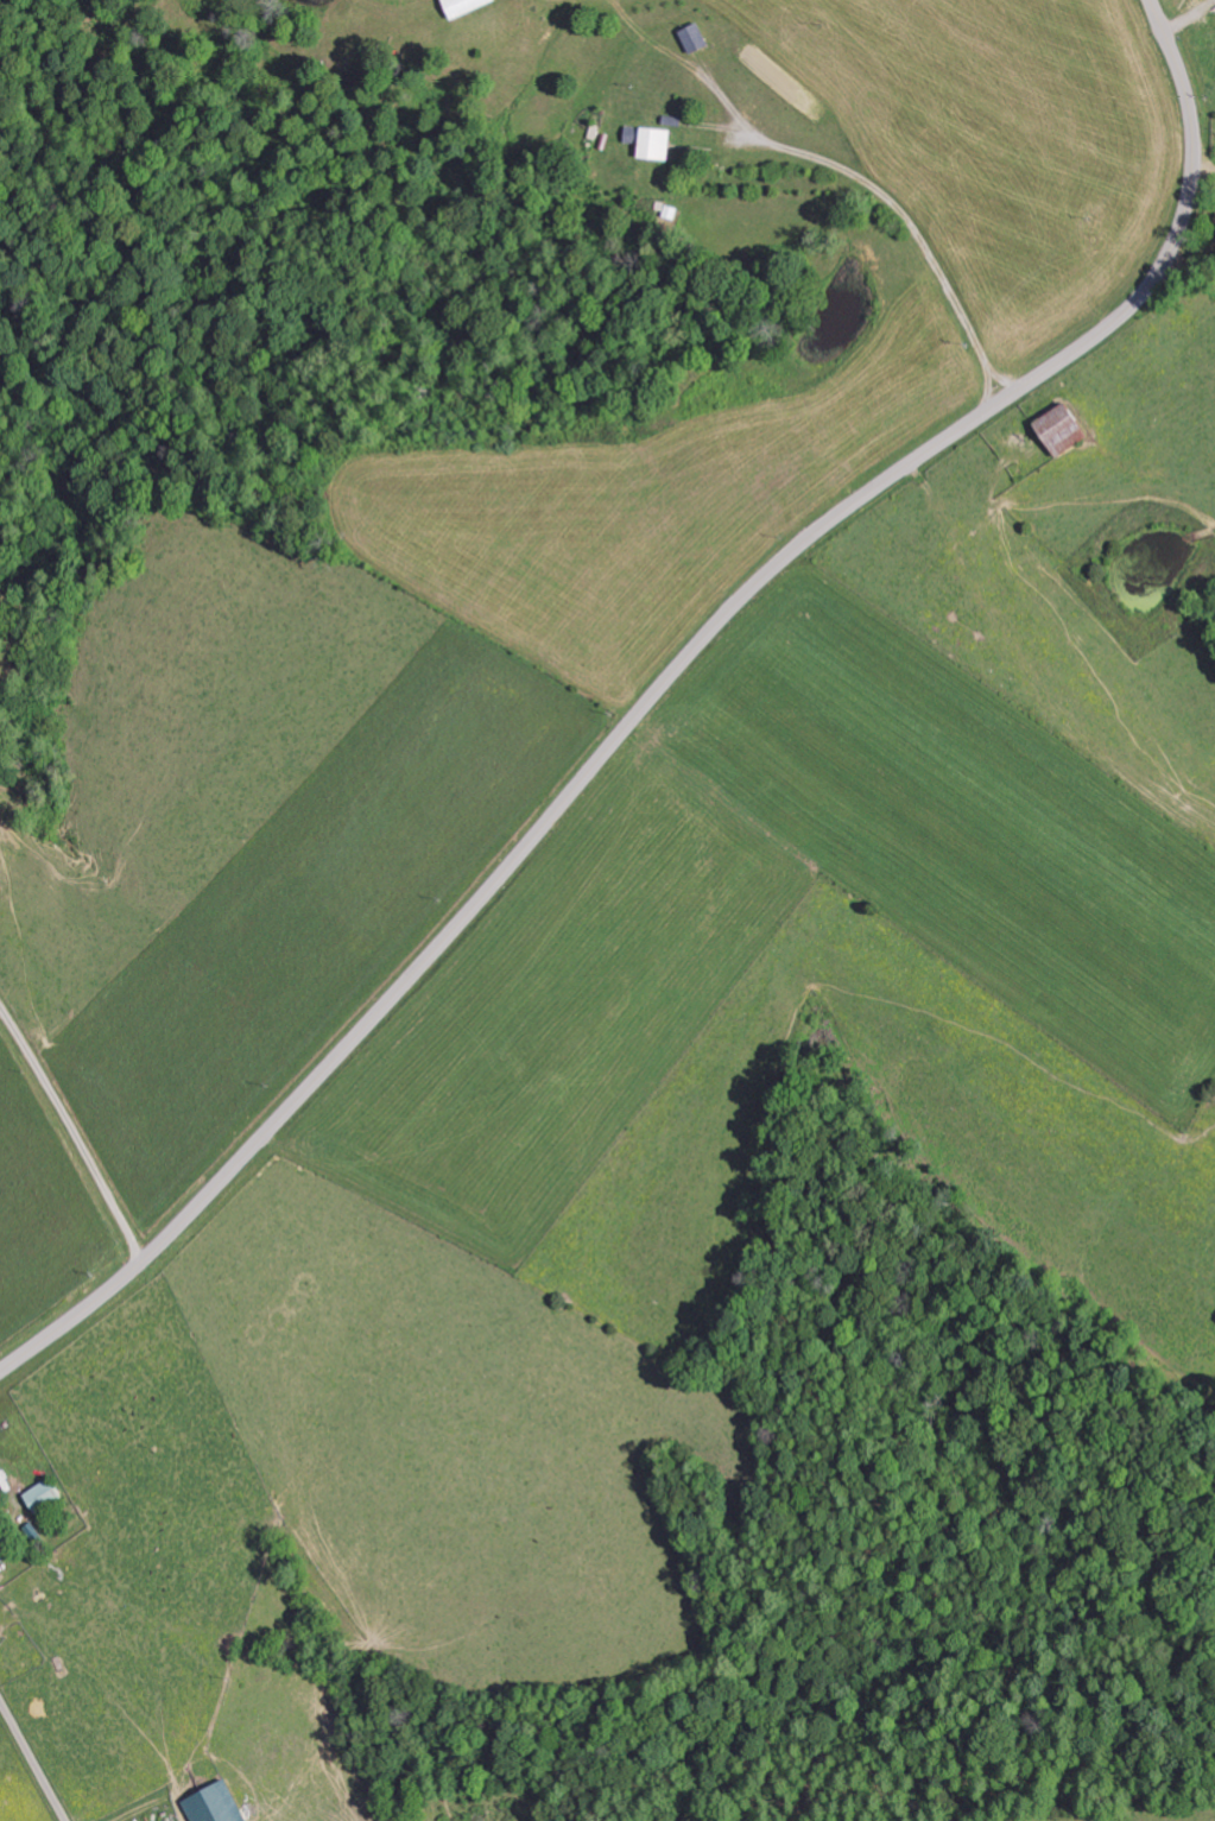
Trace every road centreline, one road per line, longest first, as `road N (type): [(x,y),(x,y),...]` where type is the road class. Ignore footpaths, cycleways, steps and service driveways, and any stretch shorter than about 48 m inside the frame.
road 1 (tertiary): [(1149,0),(1185,91),(1194,147),(1183,220),(1151,283),(1113,323),(839,516),(757,584),(183,1222),(86,1310),(0,1372)]
road 2 (residential): [(64,1820),(0,1703)]

